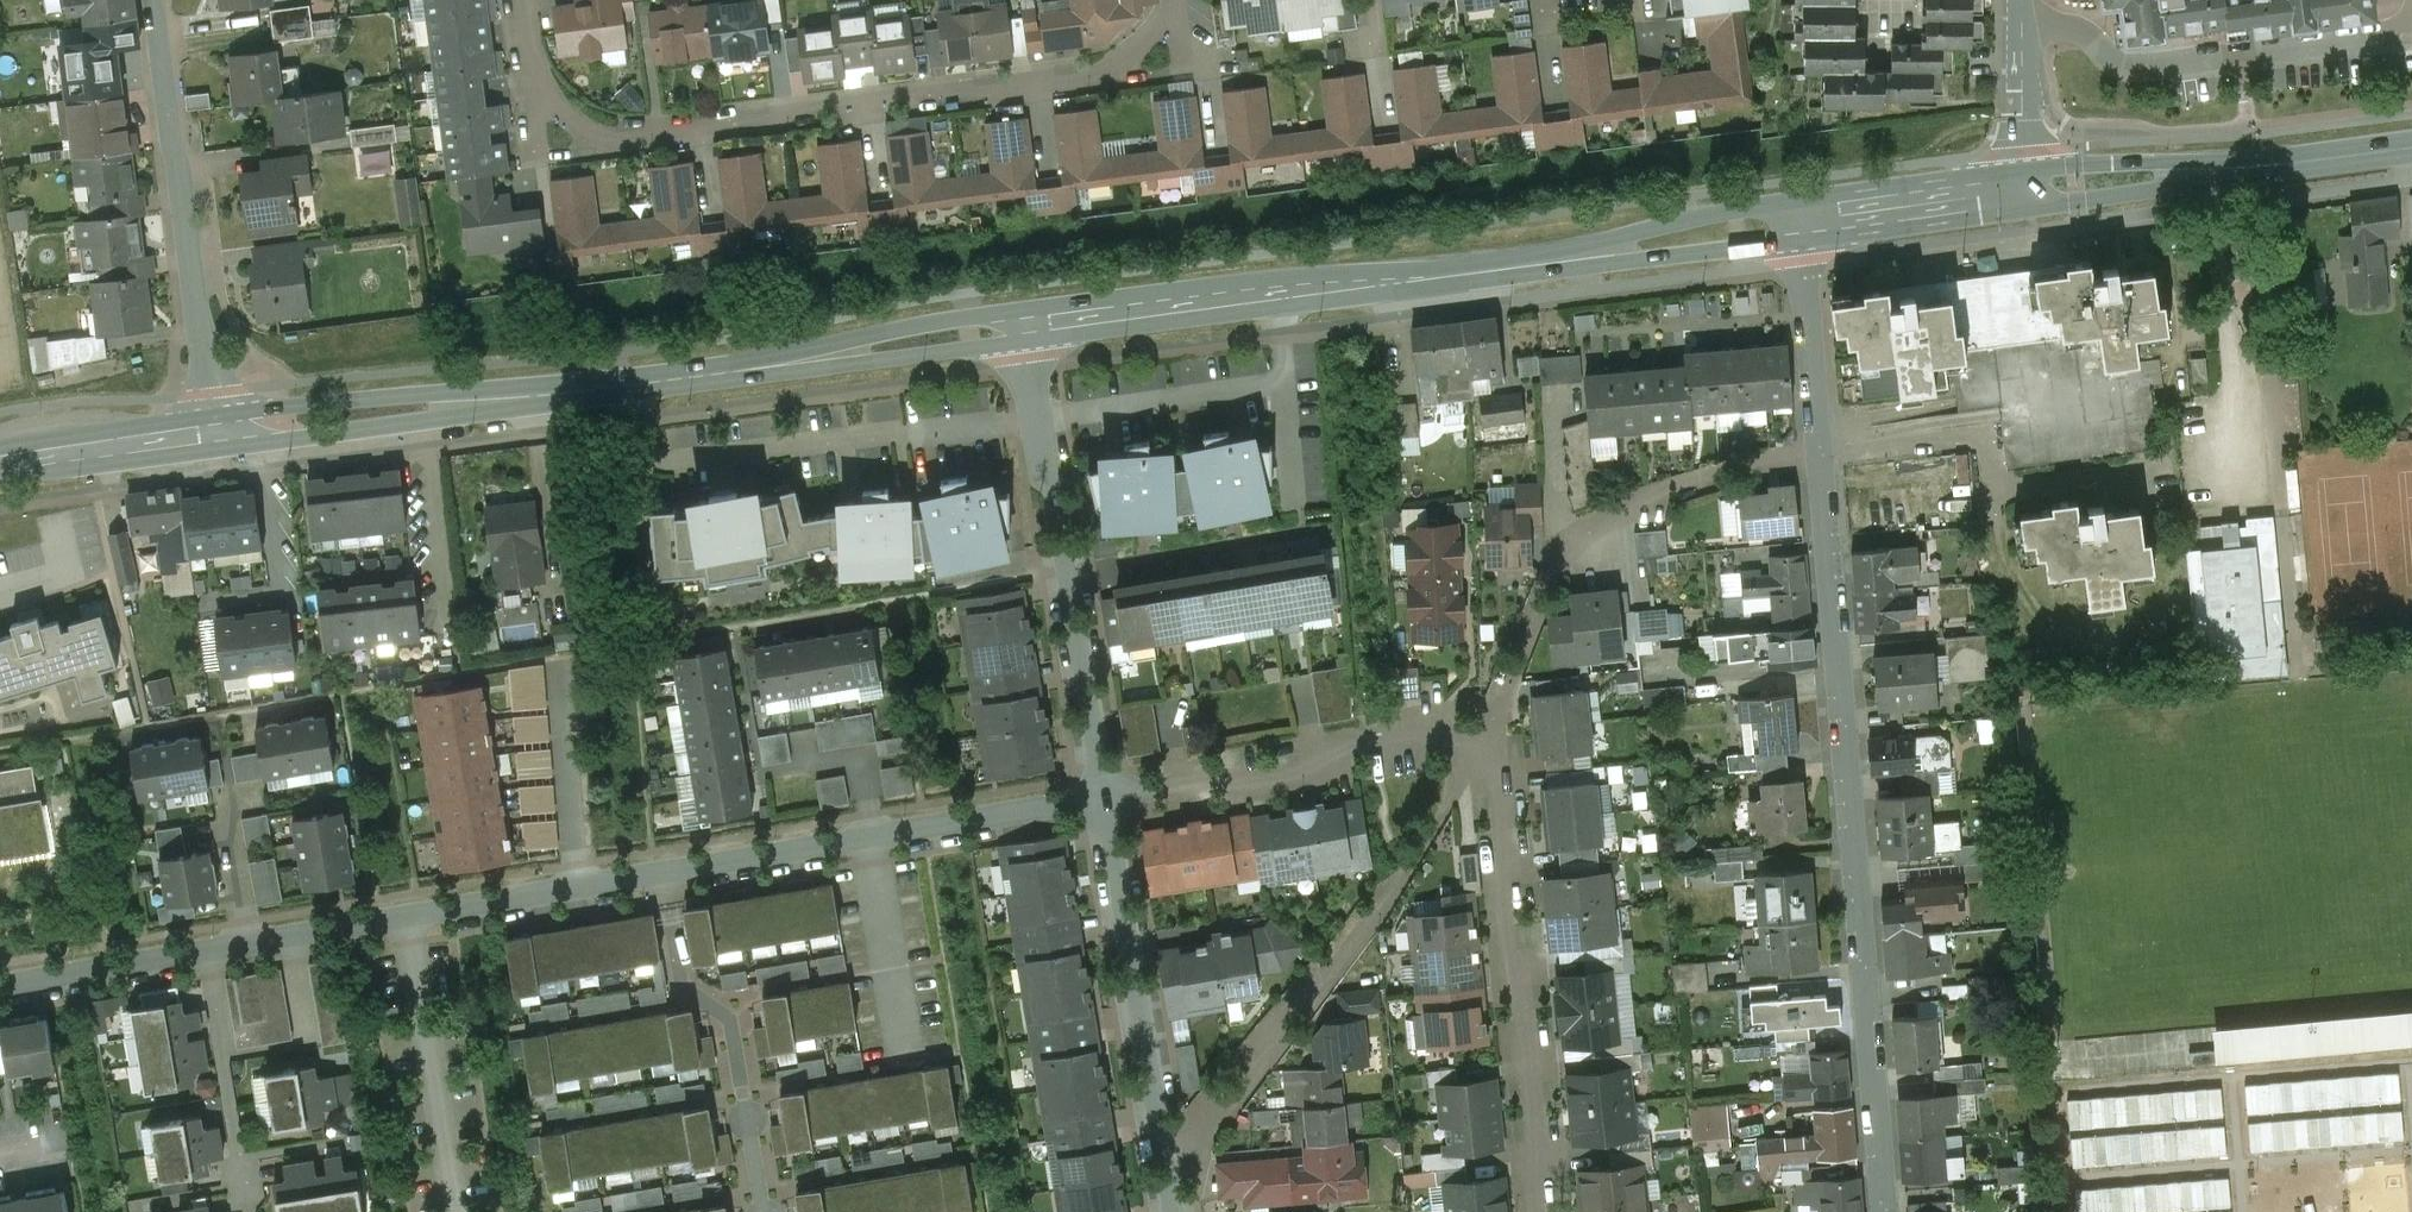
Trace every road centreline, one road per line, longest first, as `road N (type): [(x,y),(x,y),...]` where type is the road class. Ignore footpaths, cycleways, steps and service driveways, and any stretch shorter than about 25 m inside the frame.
road 1 (residential): [(1552,1211),(1507,757),(1493,729),(1101,798)]
road 2 (secondary): [(1027,328),(216,435)]
road 3 (residential): [(523,0),(537,111),(587,136),(1088,80),(1126,62),(1162,29),(1177,0)]
road 4 (secondary): [(1795,225),(1027,328)]
road 5 (residential): [(1882,1211),(1819,448)]
road 6 (residential): [(1027,328),(1101,798)]
road 7 (residential): [(208,950),(660,873)]
road 8 (residential): [(660,873),(1101,798)]
road 9 (residential): [(158,0),(216,435)]
road 10 (residential): [(2022,21),(2077,26),(2113,67),(2312,49),(2411,24)]
road 11 (residential): [(1166,1176),(1415,854)]
road 12 (secondary): [(2411,145),(2021,192)]
road 13 (residential): [(1101,798),(1166,1176)]
road 14 (residential): [(660,873),(680,982),(729,1015),(762,1211)]
road 15 (residential): [(1560,561),(1593,531),(1679,483),(1819,448)]
road 16 (residential): [(208,950),(250,1211)]
road 17 (secondary): [(2021,192),(1795,225)]
road 18 (residential): [(1819,448),(1795,225)]
road 19 (secondary): [(216,435),(0,466)]
road 20 (residential): [(0,986),(208,950)]
road 21 (residential): [(2021,192),(2022,21)]

